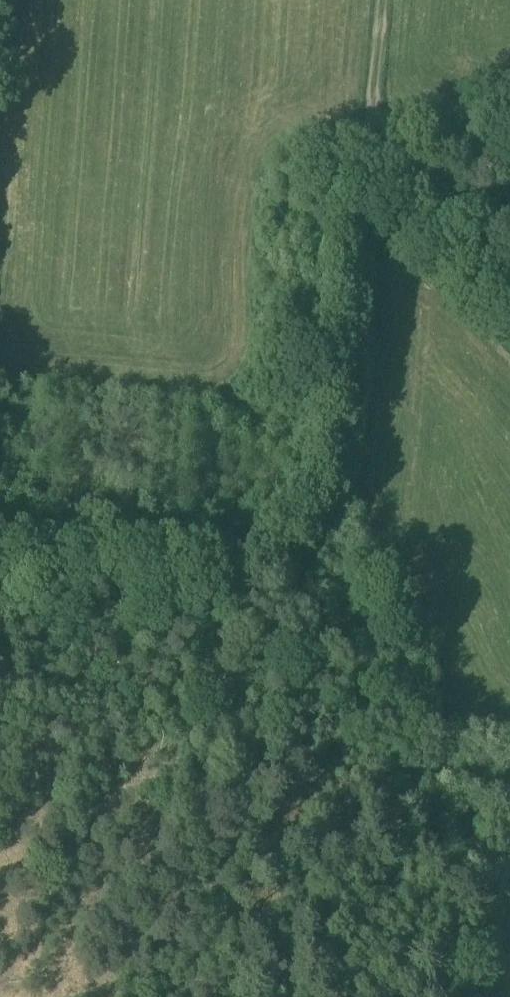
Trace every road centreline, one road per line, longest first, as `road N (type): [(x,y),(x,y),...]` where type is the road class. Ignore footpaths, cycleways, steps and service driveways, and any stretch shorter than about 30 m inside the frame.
road 1 (track): [(386,0),(366,131),(369,188),(509,334)]

